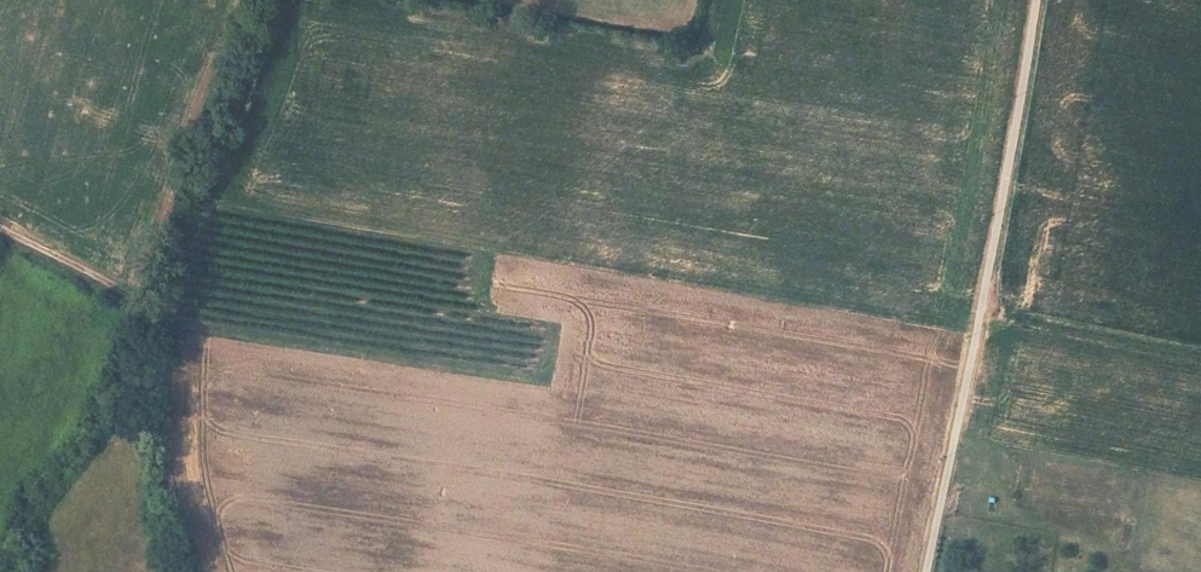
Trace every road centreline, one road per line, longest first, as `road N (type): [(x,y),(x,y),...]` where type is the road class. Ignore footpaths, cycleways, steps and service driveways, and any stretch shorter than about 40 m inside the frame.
road 1 (unclassified): [(925,571),(1037,0)]
road 2 (track): [(133,297),(0,229)]

